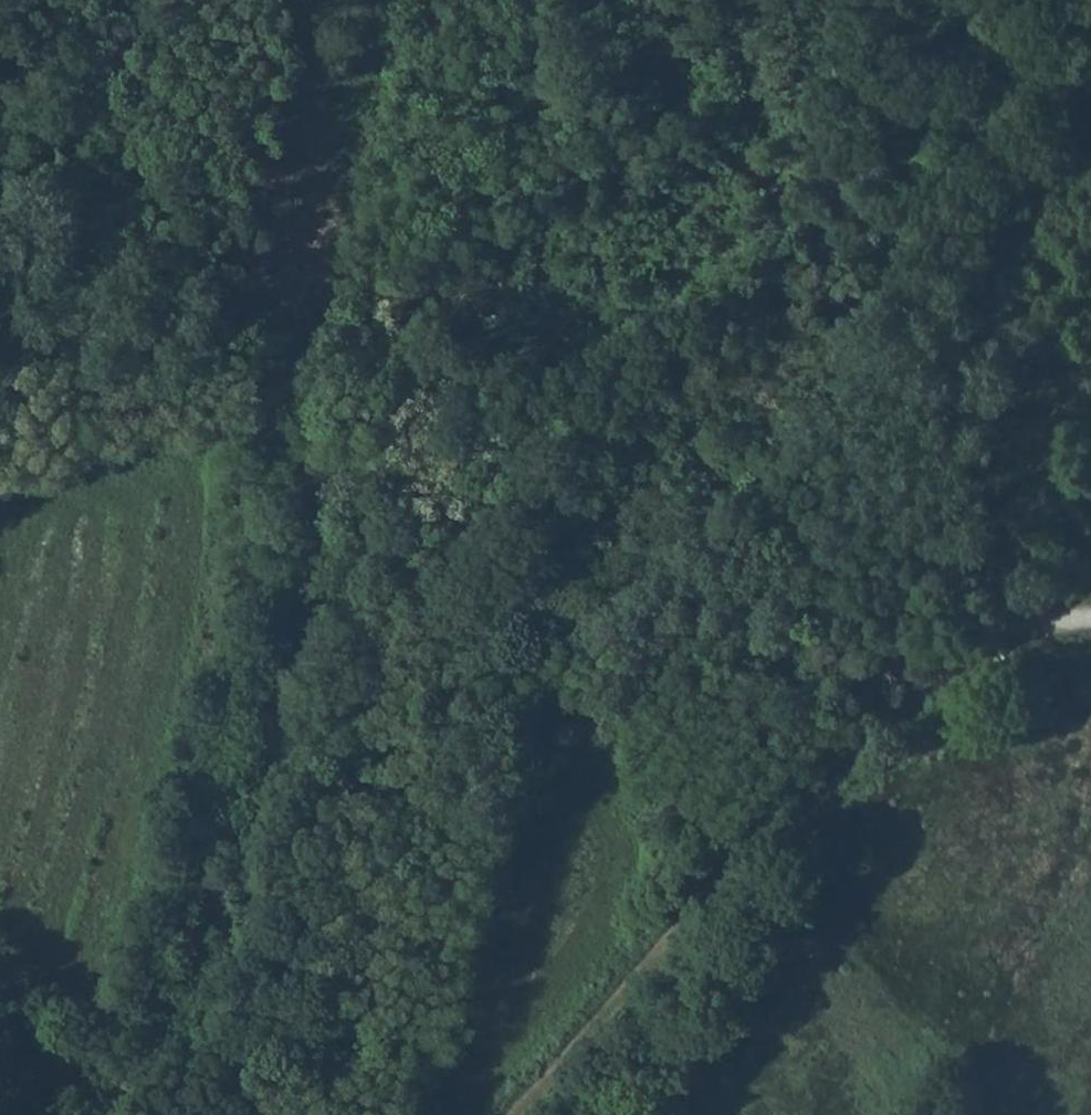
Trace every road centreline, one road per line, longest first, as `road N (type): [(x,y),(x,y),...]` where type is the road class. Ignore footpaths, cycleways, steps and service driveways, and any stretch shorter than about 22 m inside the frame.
road 1 (track): [(504,1114),(839,756),(1003,638)]
road 2 (track): [(278,1114),(0,984)]

